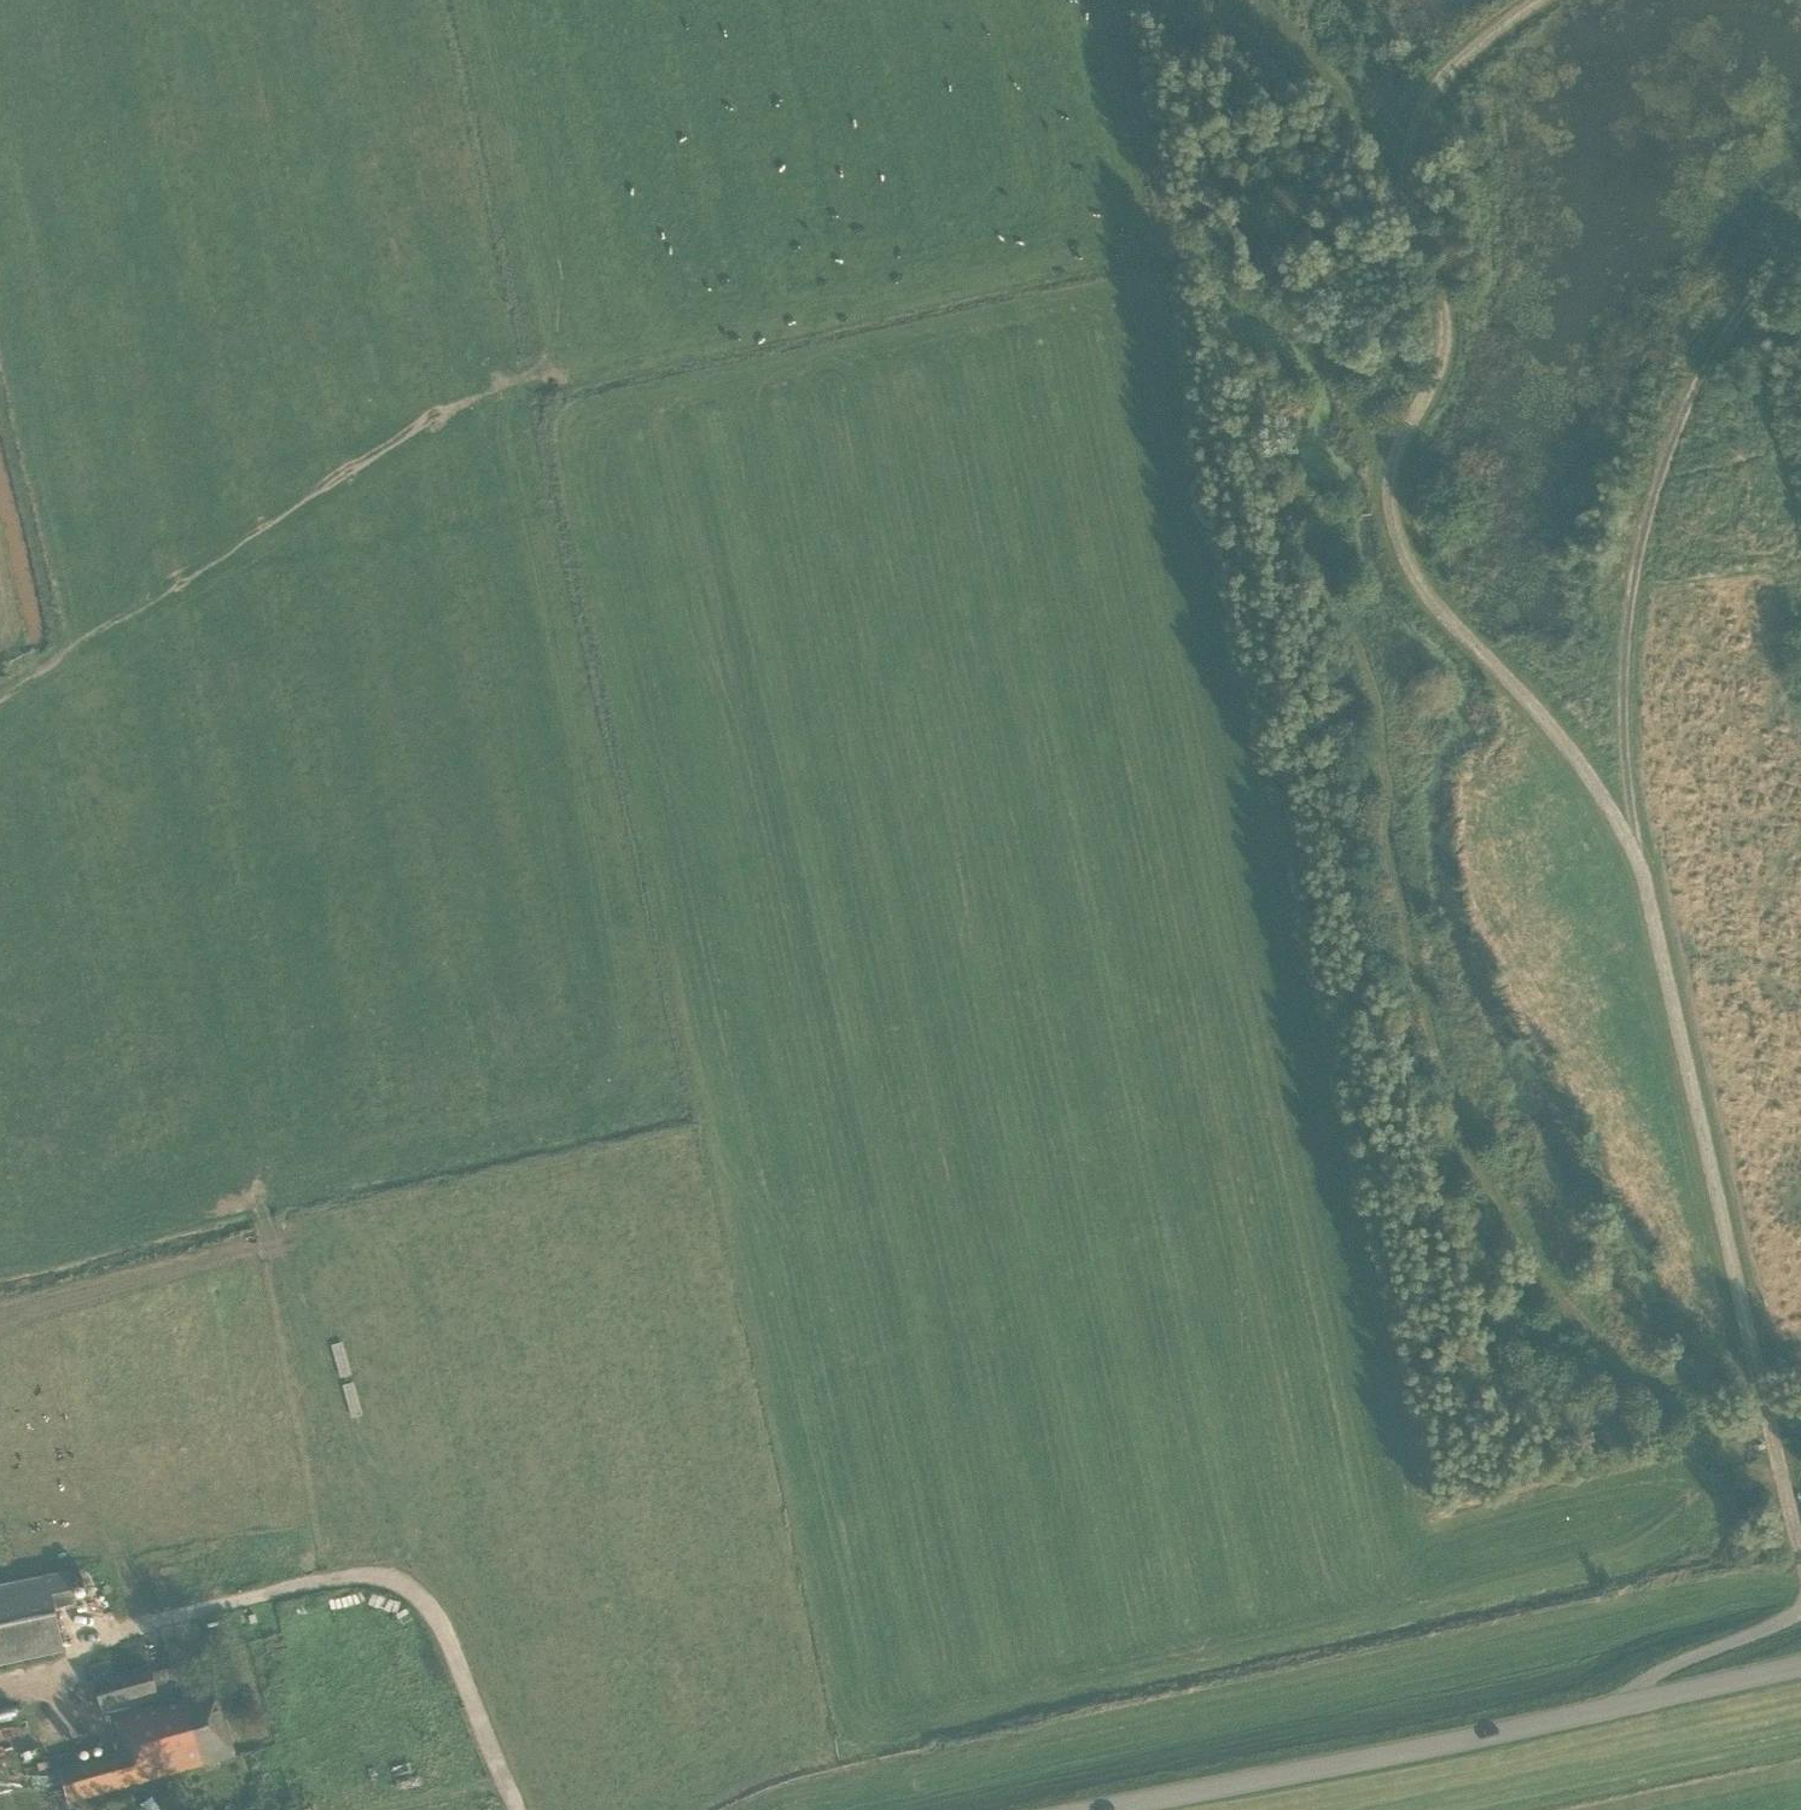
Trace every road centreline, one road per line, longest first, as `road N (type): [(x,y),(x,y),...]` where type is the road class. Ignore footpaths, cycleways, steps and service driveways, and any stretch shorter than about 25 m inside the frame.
road 1 (tertiary): [(1099,1809),(1800,1667)]
road 2 (track): [(1639,863),(1622,699),(1641,538),(1707,367),(1800,240)]

